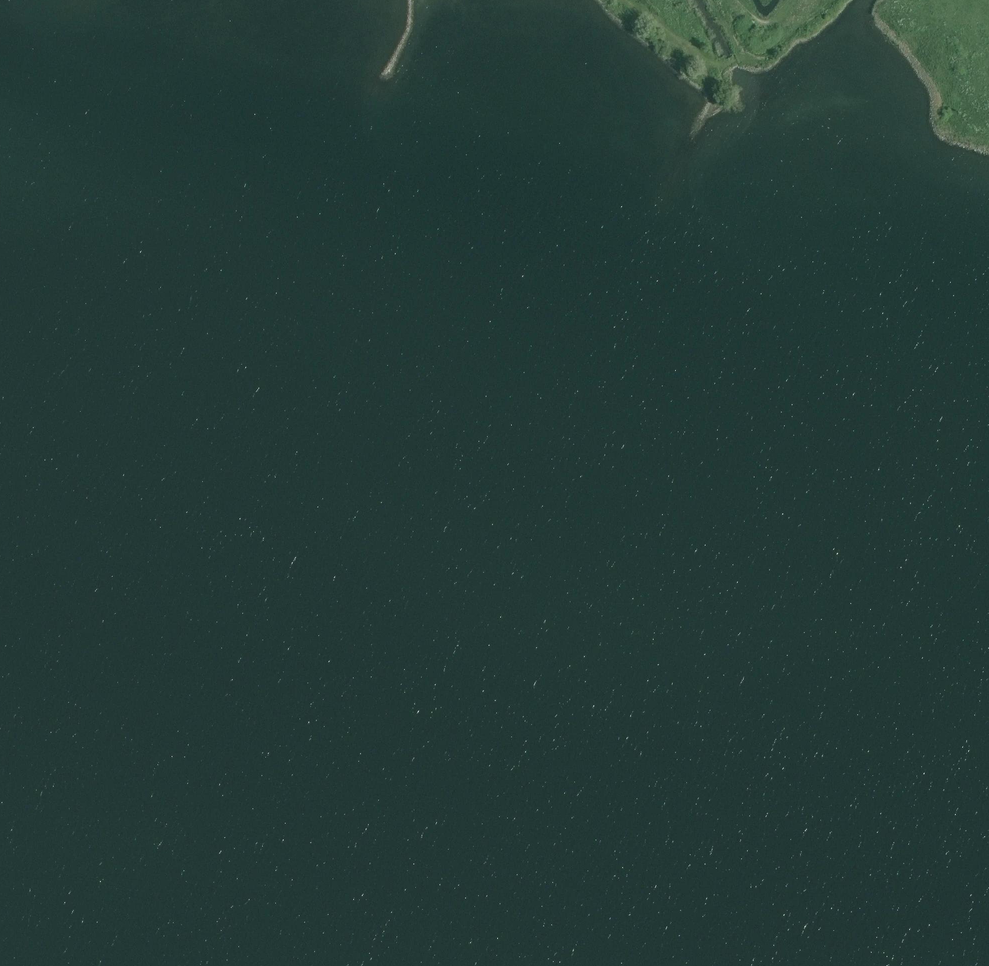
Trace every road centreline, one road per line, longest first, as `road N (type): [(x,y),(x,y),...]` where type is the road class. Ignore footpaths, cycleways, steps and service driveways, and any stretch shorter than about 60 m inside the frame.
road 1 (track): [(810,0),(789,41),(714,73),(630,0)]

